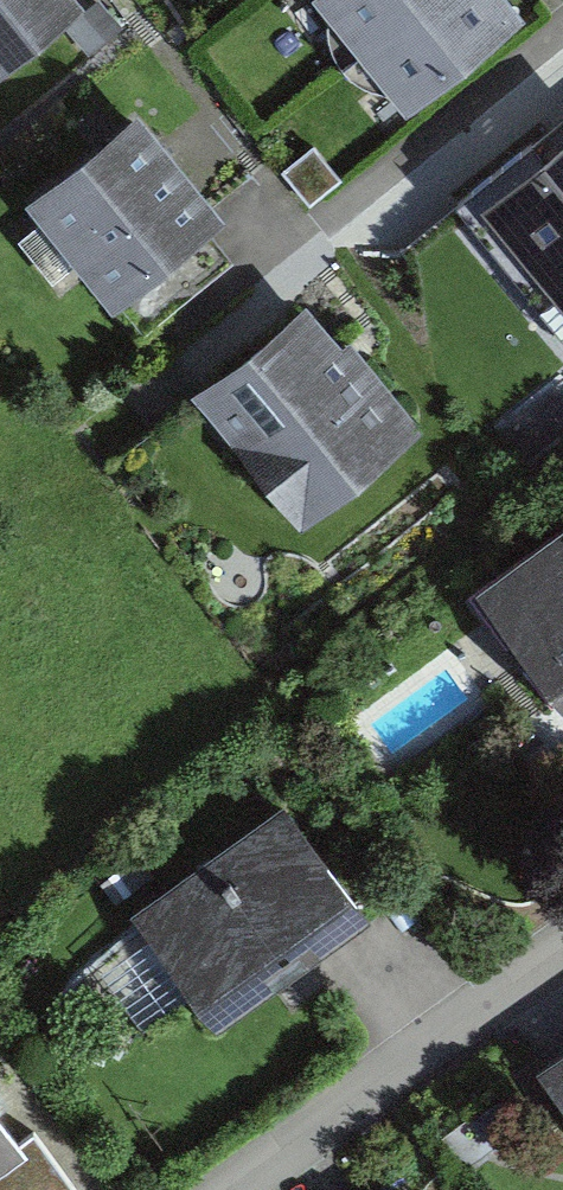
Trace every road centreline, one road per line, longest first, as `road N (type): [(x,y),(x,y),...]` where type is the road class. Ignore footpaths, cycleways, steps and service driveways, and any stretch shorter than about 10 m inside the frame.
road 1 (residential): [(229,1189),(562,948)]

